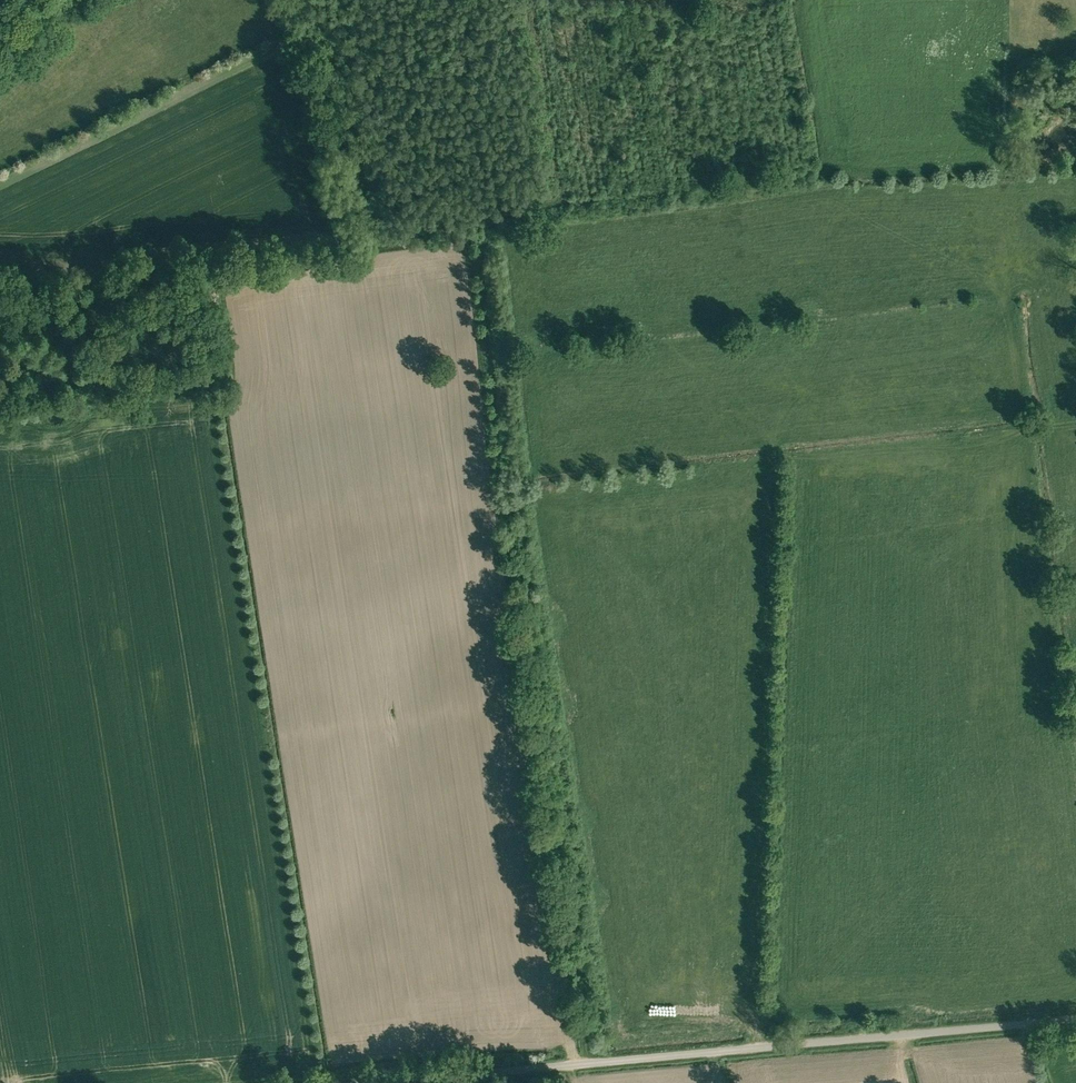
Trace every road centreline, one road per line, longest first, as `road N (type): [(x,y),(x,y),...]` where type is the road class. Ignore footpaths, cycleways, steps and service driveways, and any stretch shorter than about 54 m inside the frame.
road 1 (unclassified): [(362,1082),(1075,1016)]

